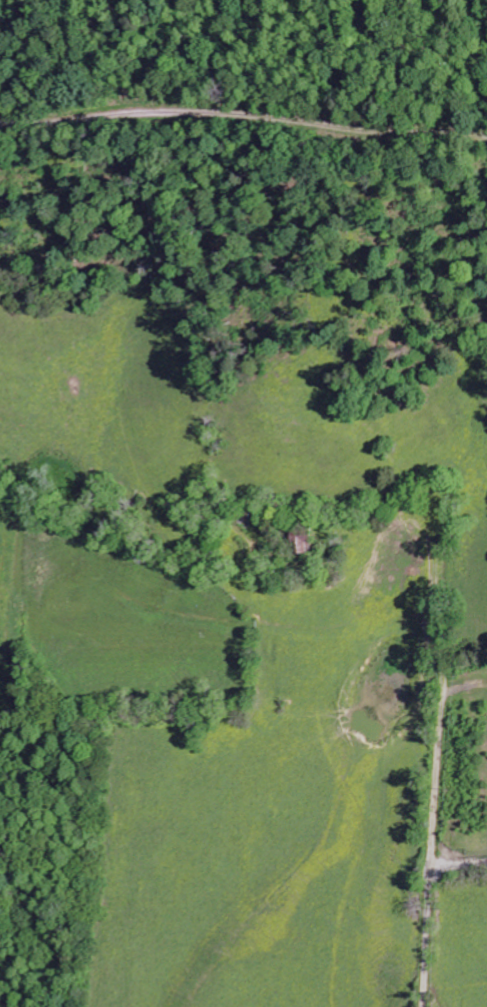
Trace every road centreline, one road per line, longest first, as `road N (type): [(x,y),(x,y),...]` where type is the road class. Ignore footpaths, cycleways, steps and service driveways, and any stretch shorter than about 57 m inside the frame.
road 1 (residential): [(425,1006),(430,880)]

